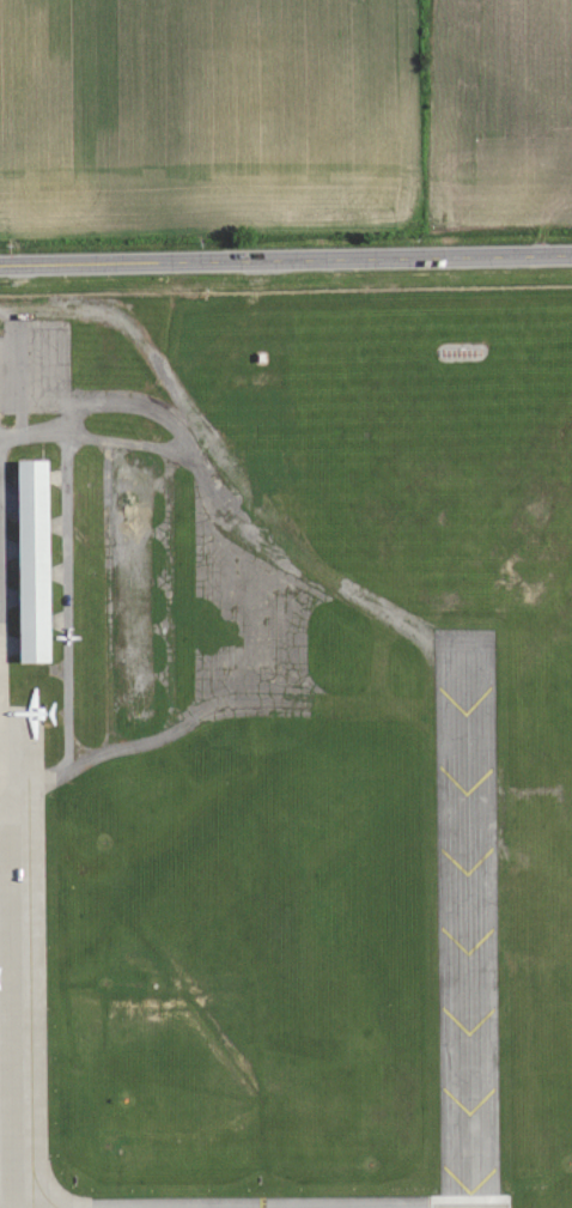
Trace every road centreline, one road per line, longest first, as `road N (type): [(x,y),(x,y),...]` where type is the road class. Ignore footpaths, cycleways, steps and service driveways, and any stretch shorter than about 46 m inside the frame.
road 1 (primary): [(0,276),(571,268)]

